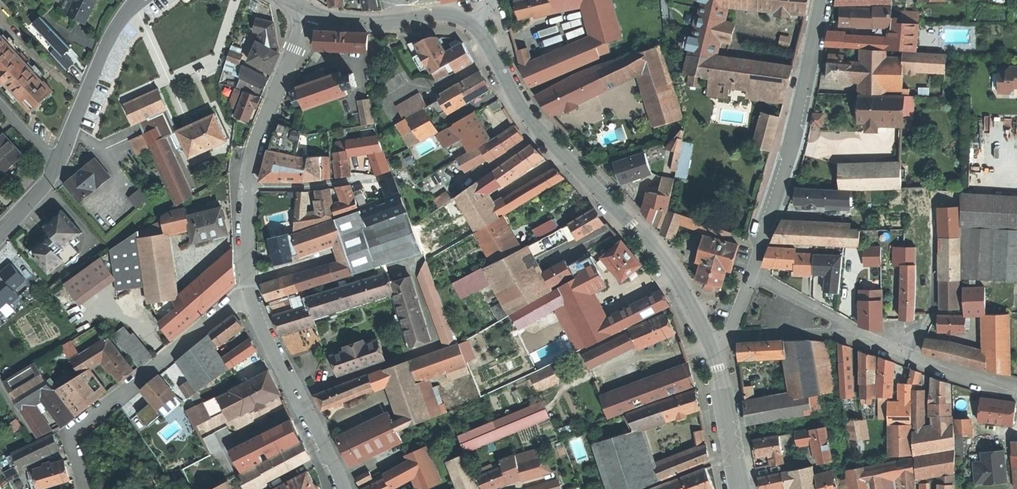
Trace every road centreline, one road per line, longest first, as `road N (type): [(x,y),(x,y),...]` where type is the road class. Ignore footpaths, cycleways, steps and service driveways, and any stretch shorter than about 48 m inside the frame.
road 1 (tertiary): [(712,348),(631,221),(536,131),(477,28)]
road 2 (residential): [(823,0),(751,275)]
road 3 (residential): [(248,294),(70,436),(84,488)]
road 4 (residential): [(248,294),(341,488)]
road 5 (residential): [(57,166),(99,60),(139,0)]
road 6 (residential): [(310,13),(253,156),(249,186)]
road 7 (residential): [(1016,390),(848,334)]
road 8 (tertiary): [(477,28),(452,16),(375,25),(310,13)]
road 9 (residential): [(249,186),(392,174)]
road 10 (residential): [(726,334),(848,334)]

